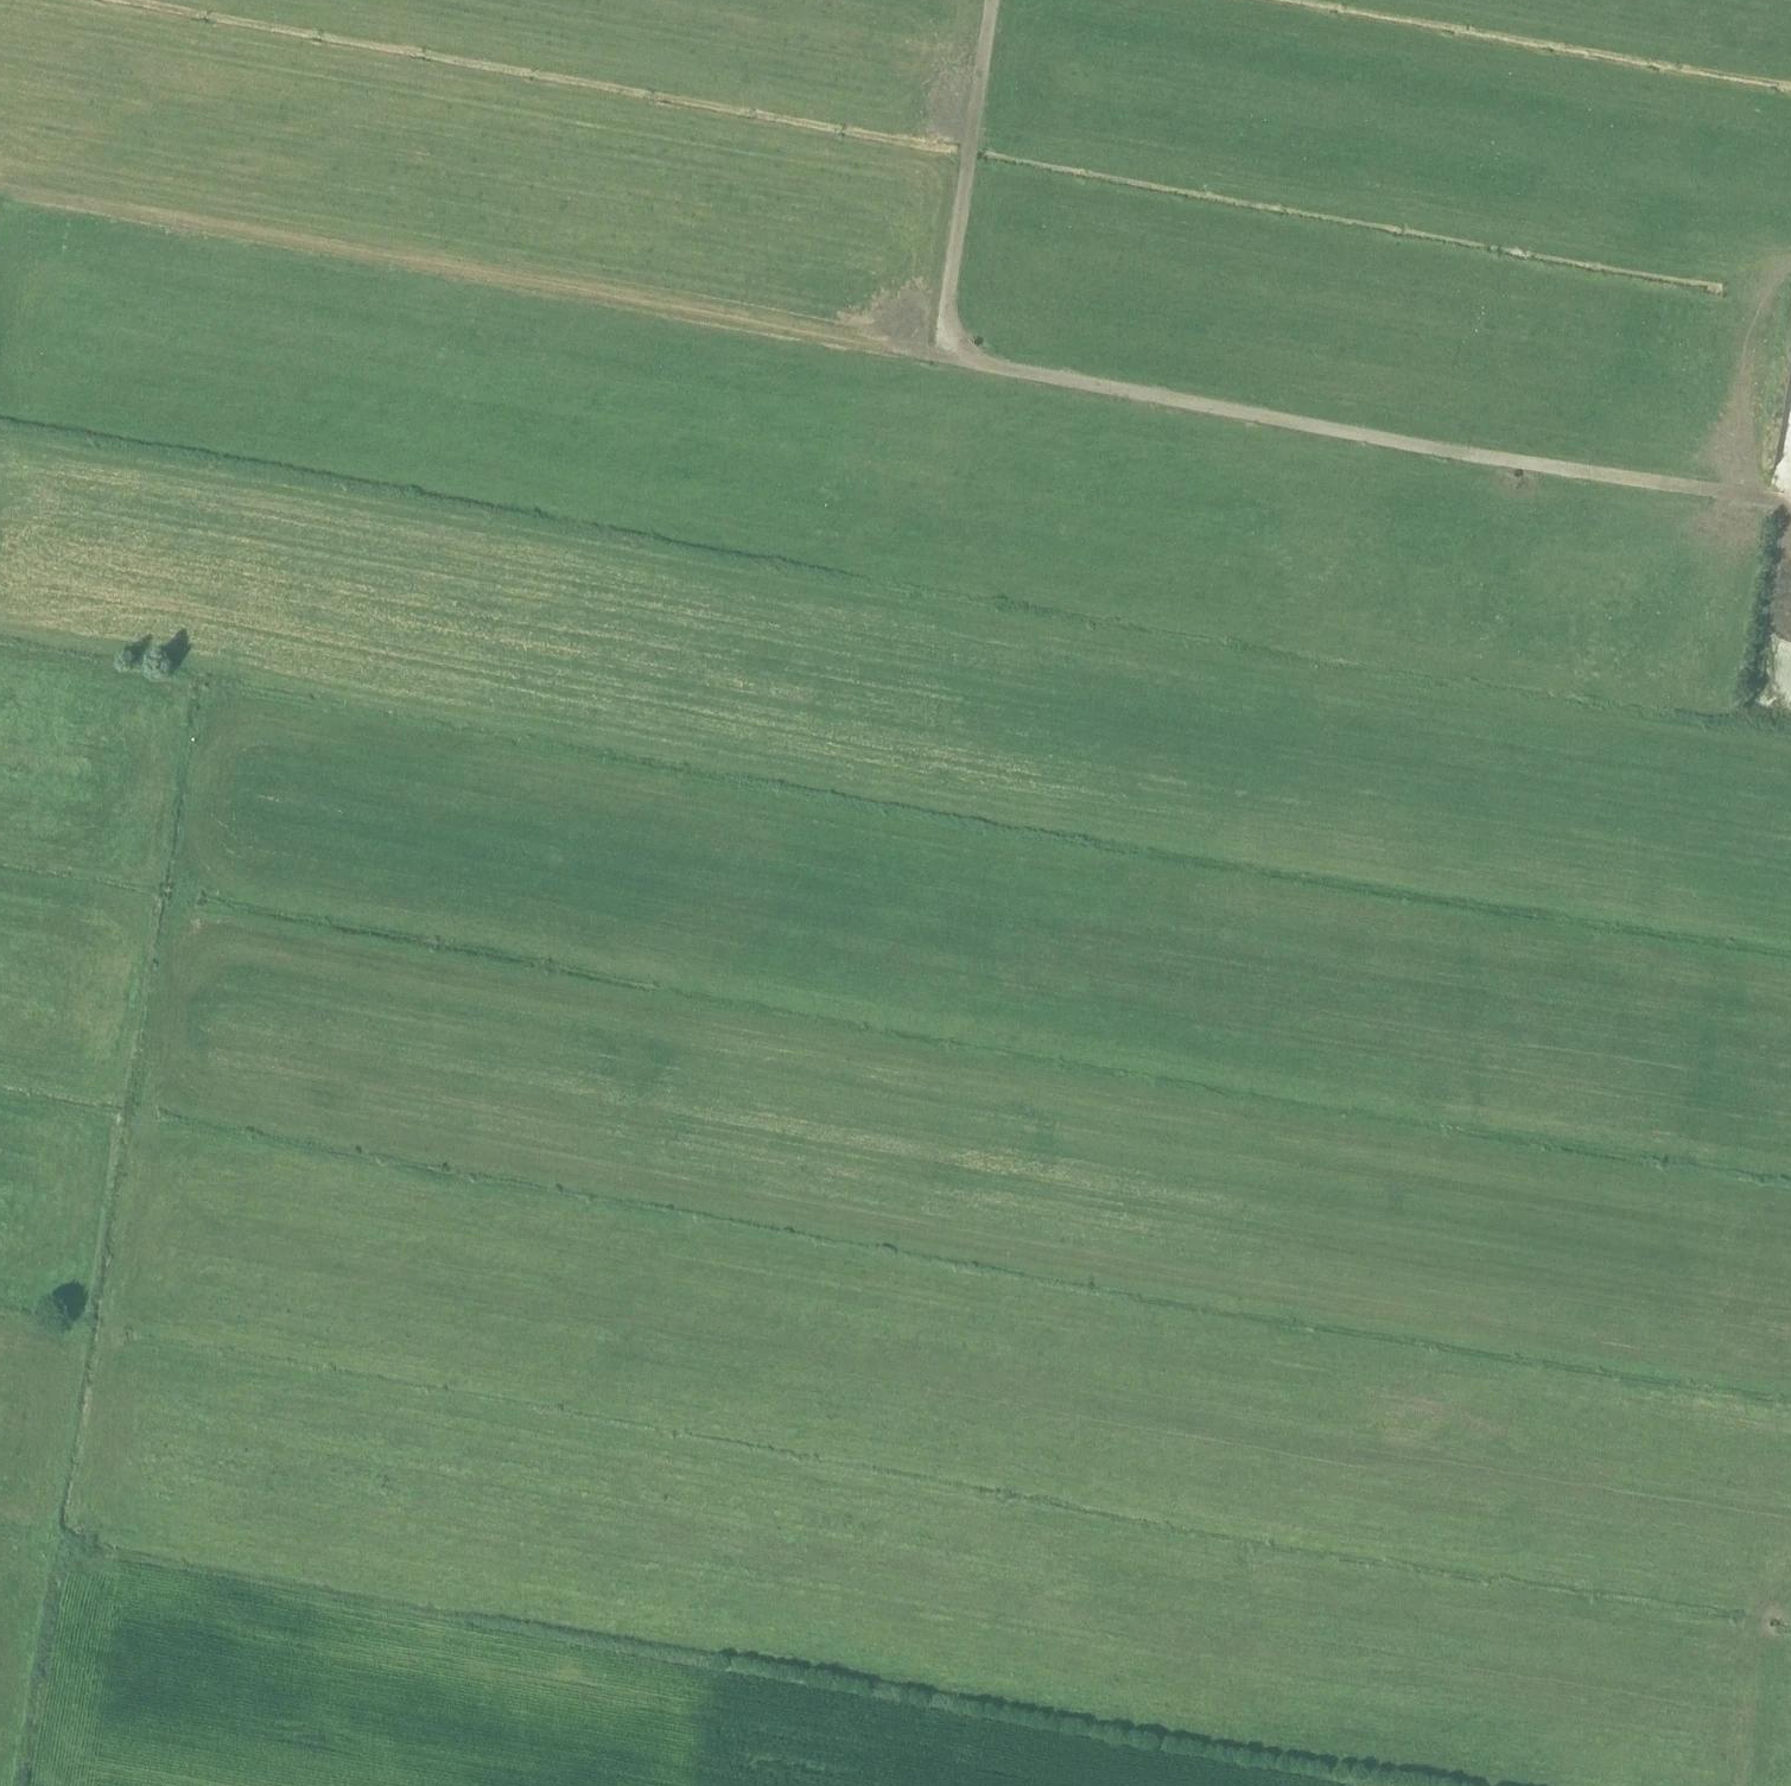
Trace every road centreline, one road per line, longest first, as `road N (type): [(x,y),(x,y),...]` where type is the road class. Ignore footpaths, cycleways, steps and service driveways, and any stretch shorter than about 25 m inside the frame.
road 1 (track): [(993,0),(947,333),(959,360),(1776,497)]

